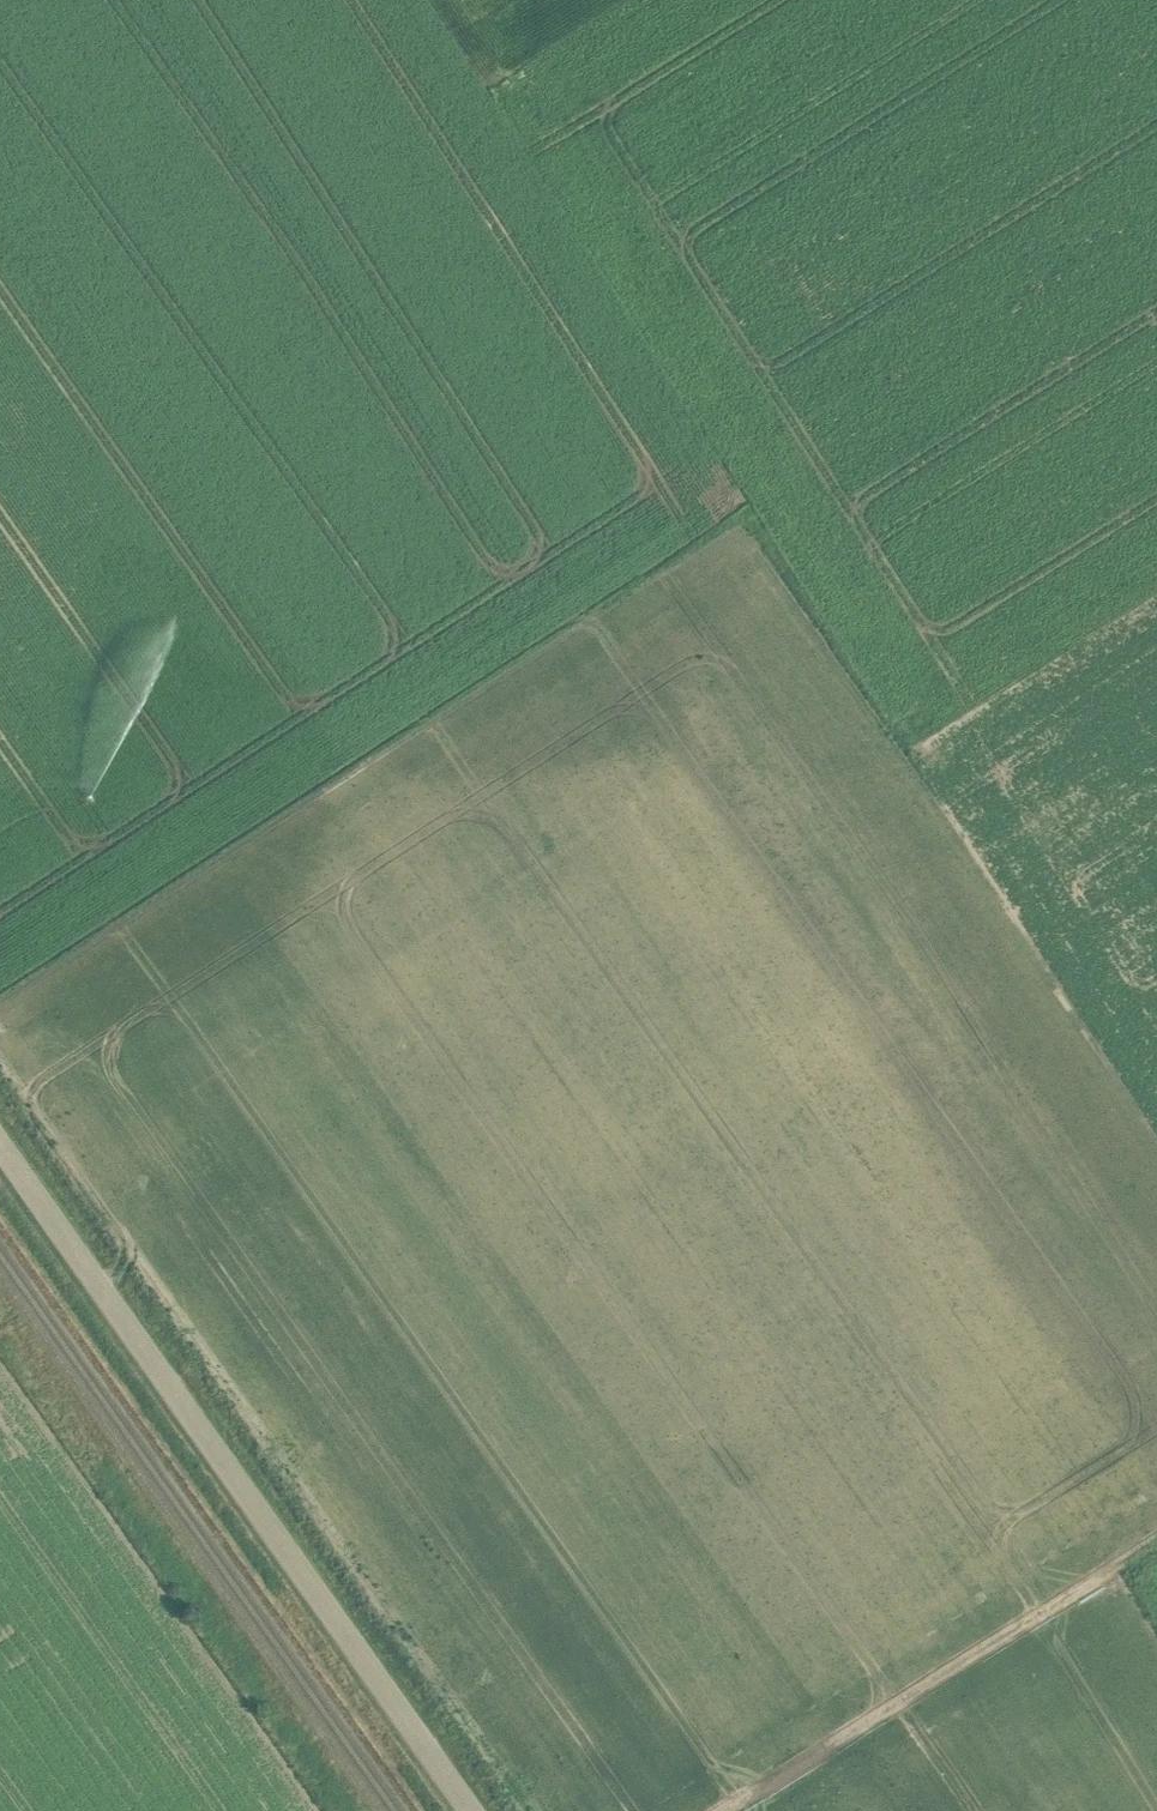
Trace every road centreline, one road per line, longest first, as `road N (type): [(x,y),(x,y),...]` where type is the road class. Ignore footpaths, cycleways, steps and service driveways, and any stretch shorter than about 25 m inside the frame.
road 1 (tertiary): [(478,1810),(0,1133)]

